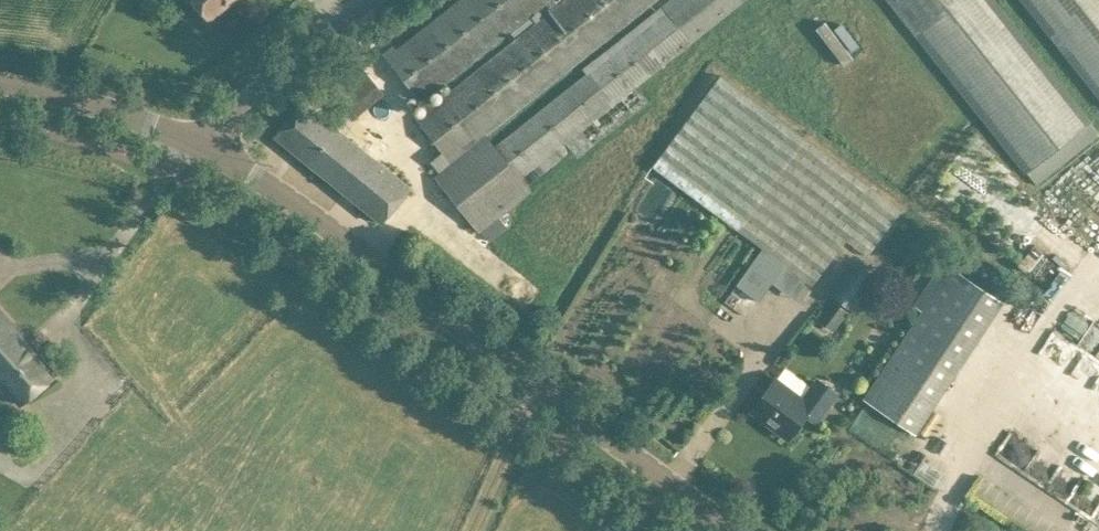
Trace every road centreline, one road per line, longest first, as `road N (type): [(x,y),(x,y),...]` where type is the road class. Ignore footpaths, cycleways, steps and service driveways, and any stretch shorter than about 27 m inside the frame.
road 1 (tertiary): [(194,134),(302,200),(739,530)]
road 2 (unclassified): [(194,134),(365,0)]
road 3 (tertiary): [(0,79),(67,88),(194,134)]
road 4 (track): [(520,417),(467,530)]

